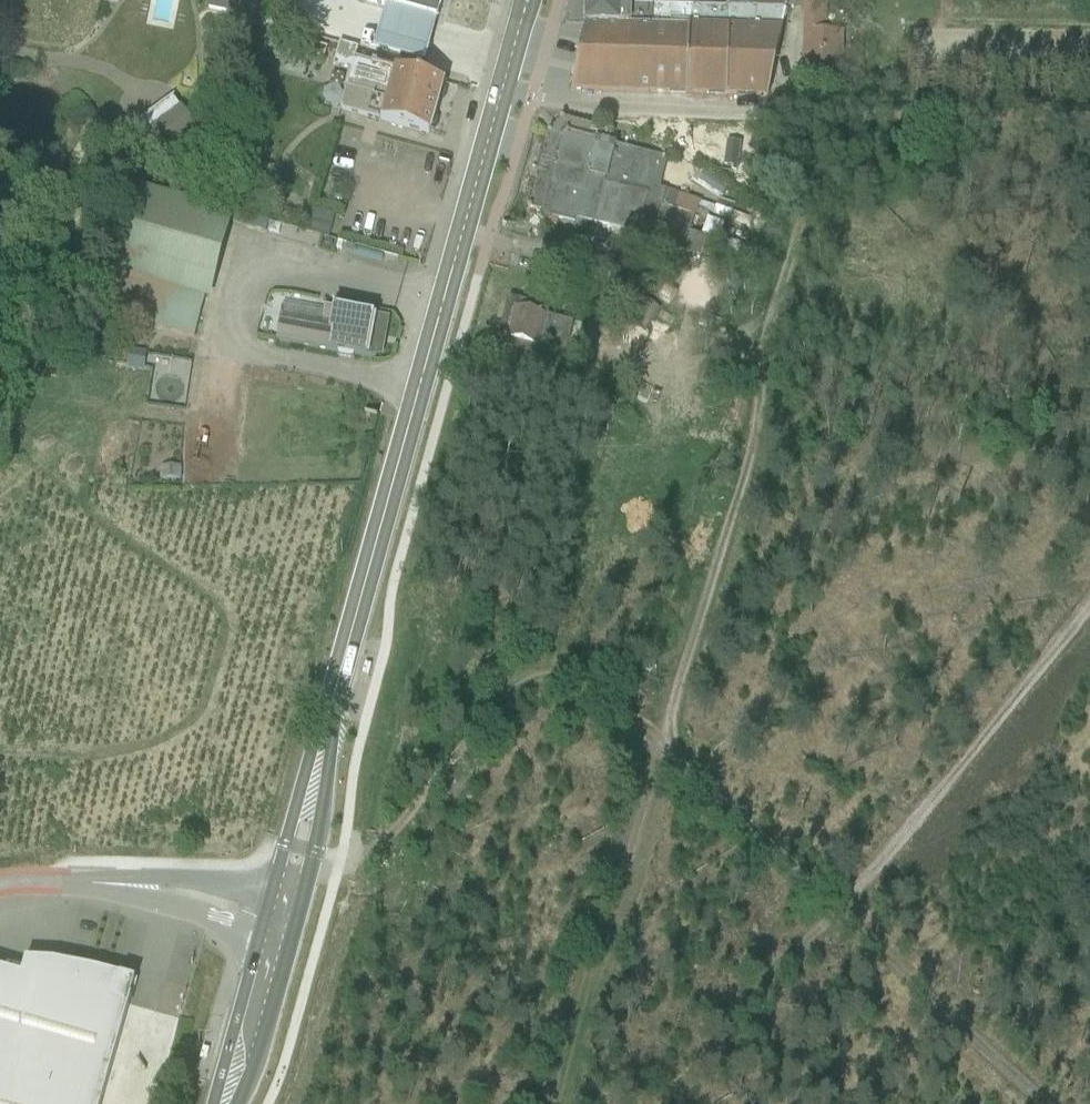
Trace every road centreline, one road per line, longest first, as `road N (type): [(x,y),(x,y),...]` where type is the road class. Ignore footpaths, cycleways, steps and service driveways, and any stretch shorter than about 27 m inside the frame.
road 1 (track): [(1089,118),(831,116),(739,405),(555,1103)]
road 2 (track): [(292,874),(338,874),(370,853),(401,828),(507,695),(545,674),(573,686),(842,912),(1046,1103)]
road 3 (primary): [(280,920),(326,725),(502,91)]
road 4 (track): [(1089,608),(842,912),(653,1103)]
road 5 (unclassified): [(831,116),(628,111),(502,91)]
road 6 (unclassified): [(280,920),(141,890),(0,886)]
road 7 (primary): [(225,1103),(280,920)]

